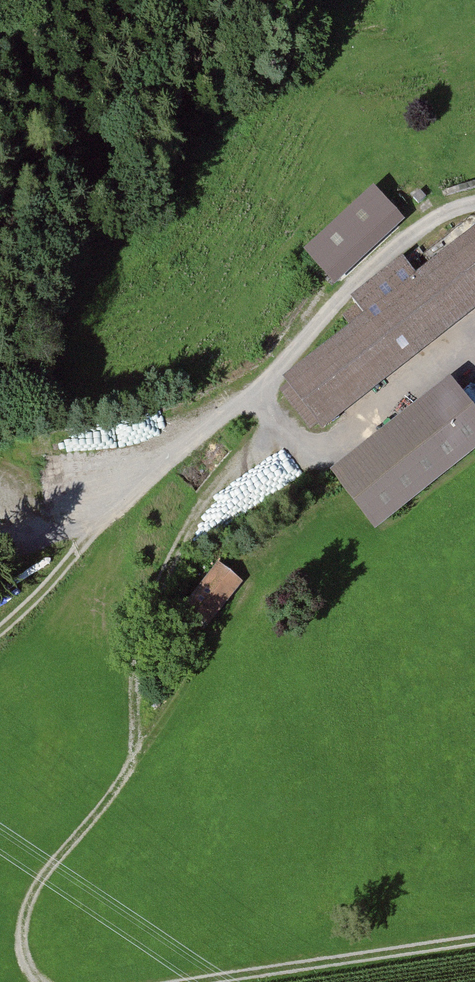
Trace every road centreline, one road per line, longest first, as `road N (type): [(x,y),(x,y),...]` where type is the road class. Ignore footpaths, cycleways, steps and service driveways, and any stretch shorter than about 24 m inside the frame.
road 1 (track): [(38,981),(27,893),(139,748),(149,614),(195,509),(299,453)]
road 2 (track): [(474,342),(299,453),(219,399),(0,613)]
road 3 (track): [(244,416),(346,294),(434,223),(474,205)]
road 4 (track): [(474,947),(246,981)]
road 5 (track): [(117,499),(56,509),(0,533)]

